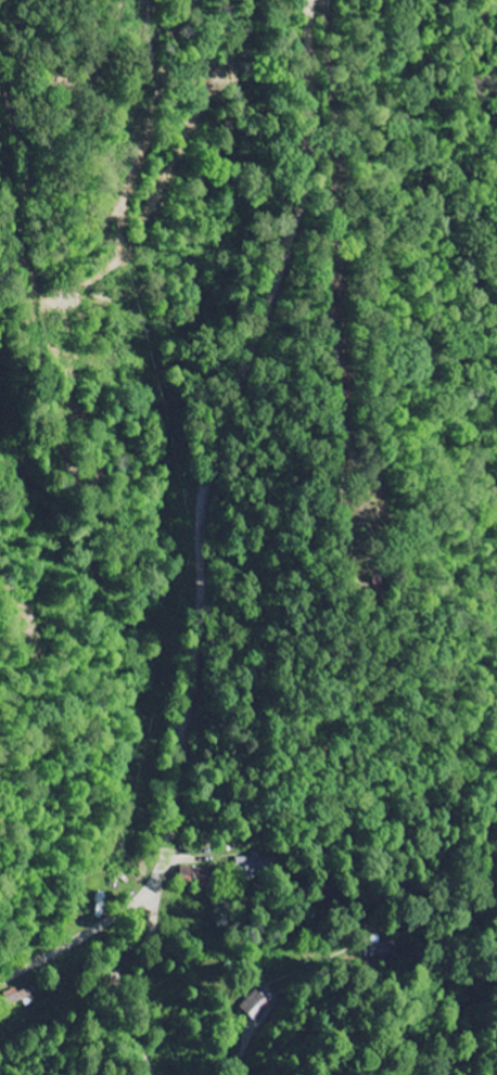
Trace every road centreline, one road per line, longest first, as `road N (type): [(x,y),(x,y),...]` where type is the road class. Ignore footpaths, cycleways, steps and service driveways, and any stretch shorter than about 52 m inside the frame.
road 1 (residential): [(90,931),(157,878),(193,661),(153,497),(62,351),(60,281)]
road 2 (residential): [(193,661),(206,490),(303,207),(316,125),(311,0)]
road 3 (residential): [(78,1074),(102,1002),(90,931)]
road 4 (residential): [(324,0),(337,132)]

